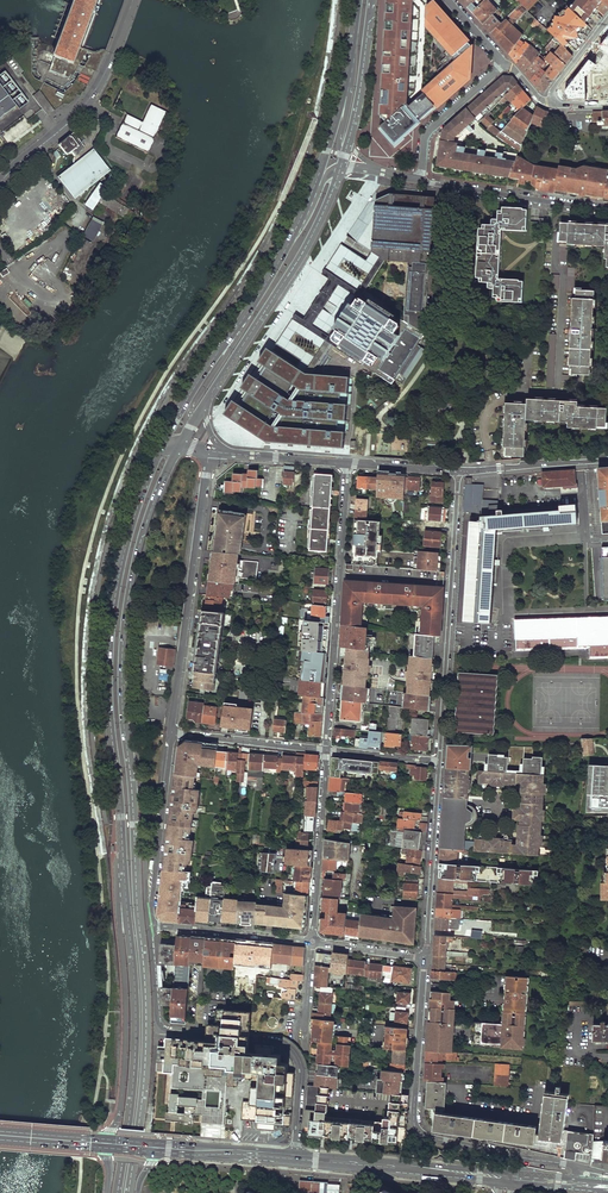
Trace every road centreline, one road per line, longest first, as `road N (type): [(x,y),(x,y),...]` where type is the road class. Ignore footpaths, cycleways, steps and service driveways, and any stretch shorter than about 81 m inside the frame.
road 1 (primary): [(164,440),(125,545),(110,633),(125,898)]
road 2 (primary): [(127,1192),(147,1018),(128,751)]
road 3 (residential): [(296,1159),(301,1068),(293,1051),(276,1041),(160,1031),(150,926)]
road 4 (residential): [(586,1169),(445,1144),(416,1130),(423,957)]
road 5 (primary): [(128,751),(122,679),(130,587),(141,537),(181,441)]
road 6 (primary): [(125,898),(136,1016),(115,1192)]
road 7 (residential): [(439,761),(459,472)]
road 8 (residential): [(347,464),(326,750)]
road 9 (residential): [(210,451),(172,733)]
road 10 (primary): [(204,405),(310,241),(341,166)]
road 11 (primary): [(125,898),(118,913),(123,1101),(101,1142)]
road 12 (residential): [(0,181),(87,103),(133,0)]
road 13 (secondary): [(296,1159),(500,1178)]
road 14 (residential): [(423,957),(439,761)]
road 15 (residential): [(326,750),(311,941)]
road 16 (residential): [(420,181),(607,211)]
road 17 (primary): [(313,189),(233,333)]
road 18 (residential): [(150,926),(311,941)]
road 19 (residential): [(326,750),(172,733)]
road 20 (residential): [(420,181),(430,129),(504,64)]
road 21 (residential): [(607,460),(459,472)]
road 22 (primary): [(350,137),(372,0)]
road 23 (secondary): [(159,1148),(296,1159)]
road 24 (primary): [(233,333),(164,440)]
road 25 (residential): [(347,464),(222,453)]
road 26 (primary): [(233,333),(181,441)]

